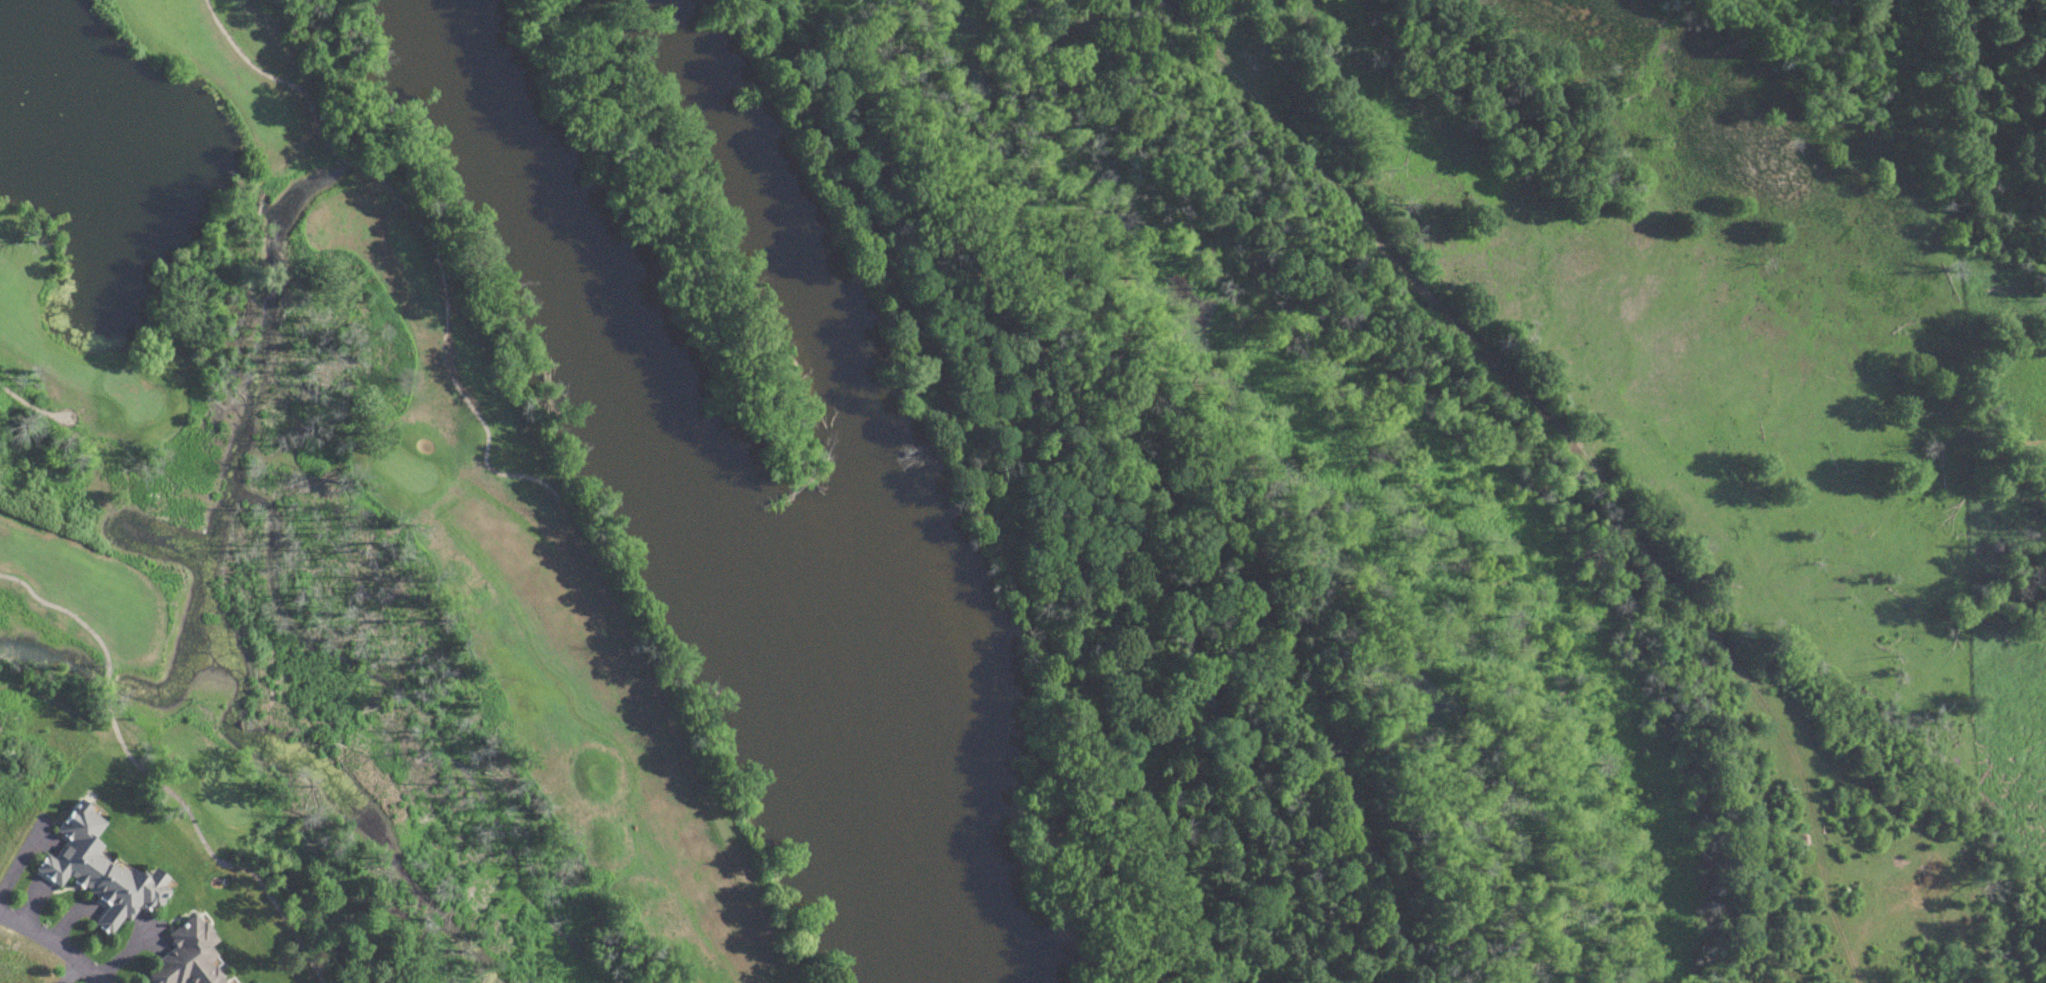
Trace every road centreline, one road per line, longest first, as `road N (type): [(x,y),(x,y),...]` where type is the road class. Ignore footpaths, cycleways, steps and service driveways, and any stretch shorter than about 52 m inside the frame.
road 1 (residential): [(1158,518),(1065,509),(975,486),(944,447),(747,0)]

